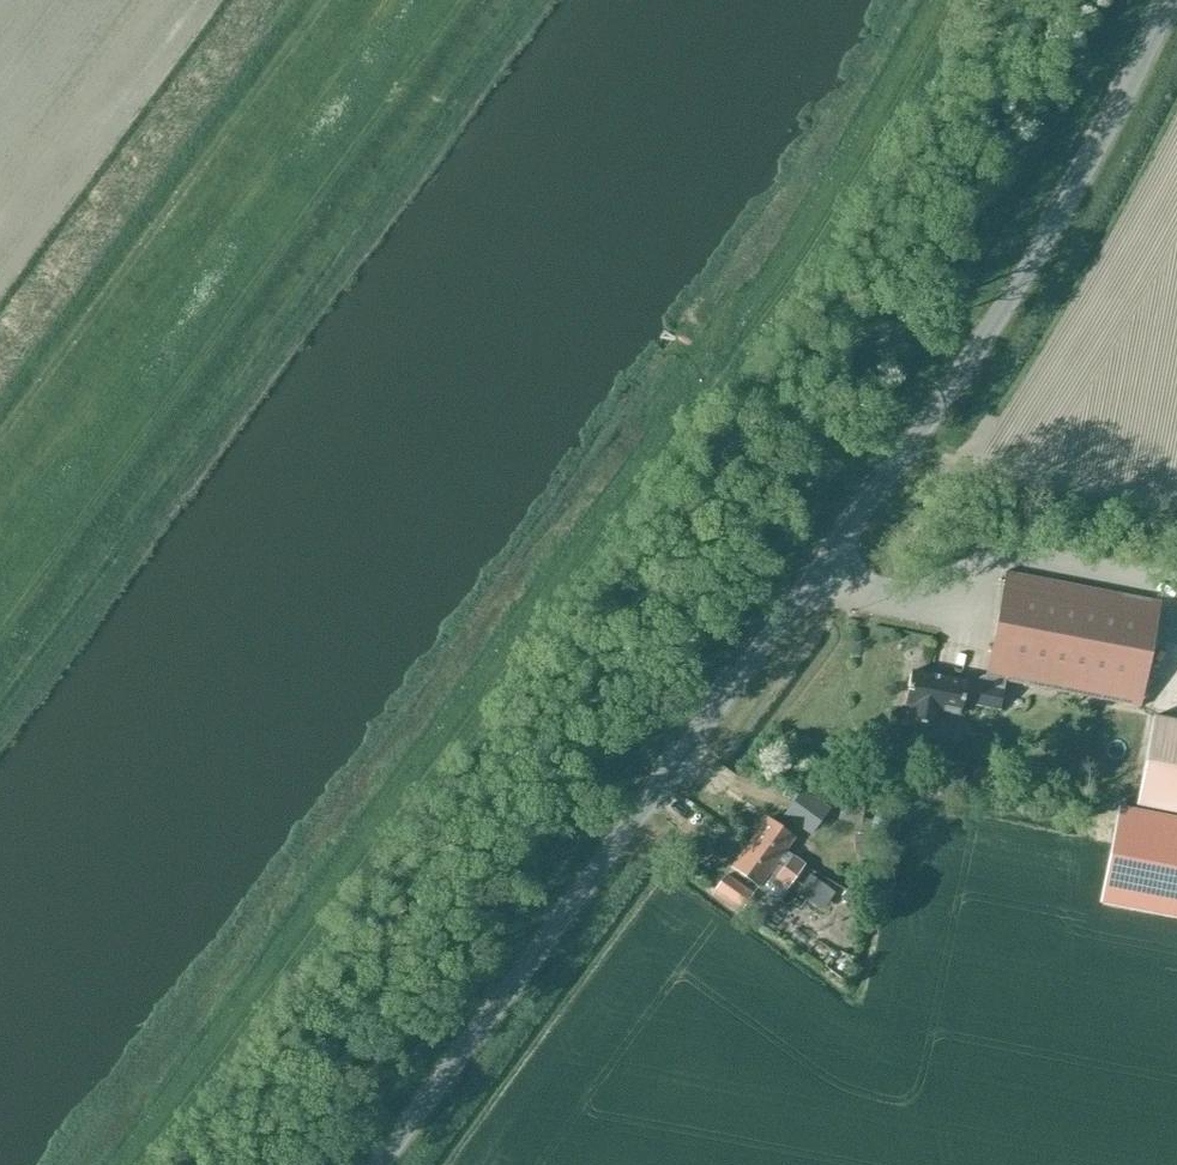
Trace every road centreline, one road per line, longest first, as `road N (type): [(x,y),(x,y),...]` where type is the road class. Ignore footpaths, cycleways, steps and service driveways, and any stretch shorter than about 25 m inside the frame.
road 1 (unclassified): [(377,1164),(968,364),(1126,94),(1168,0)]

